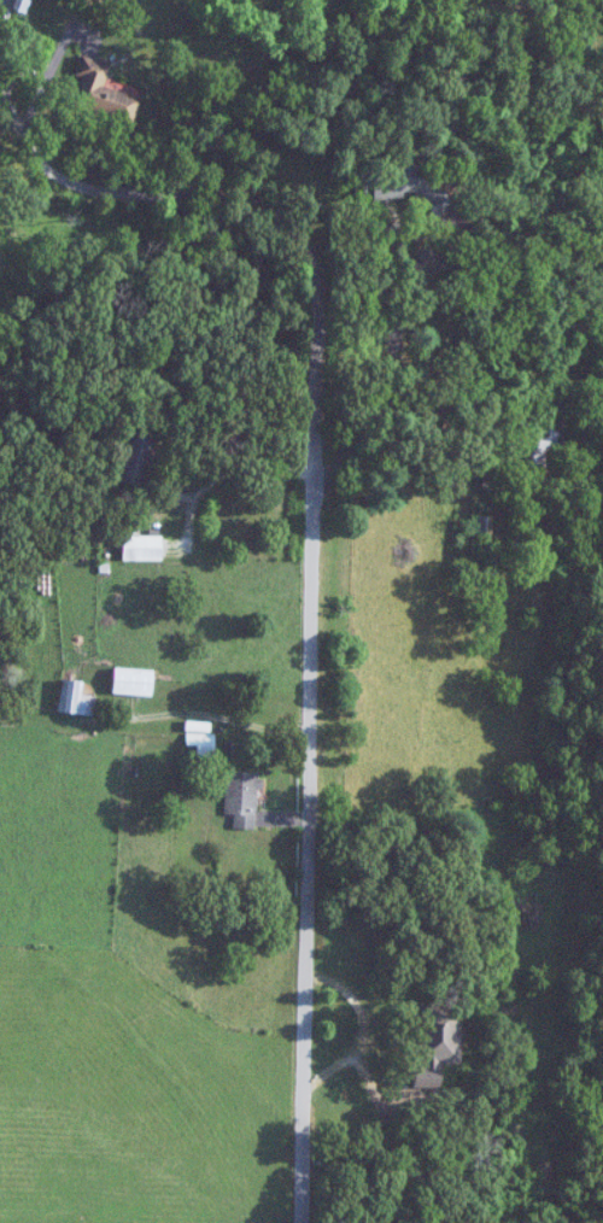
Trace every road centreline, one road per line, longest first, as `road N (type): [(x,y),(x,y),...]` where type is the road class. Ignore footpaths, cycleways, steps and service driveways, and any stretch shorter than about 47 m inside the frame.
road 1 (residential): [(297,1222),(310,345),(285,274),(244,211),(99,217),(37,176),(13,127)]

